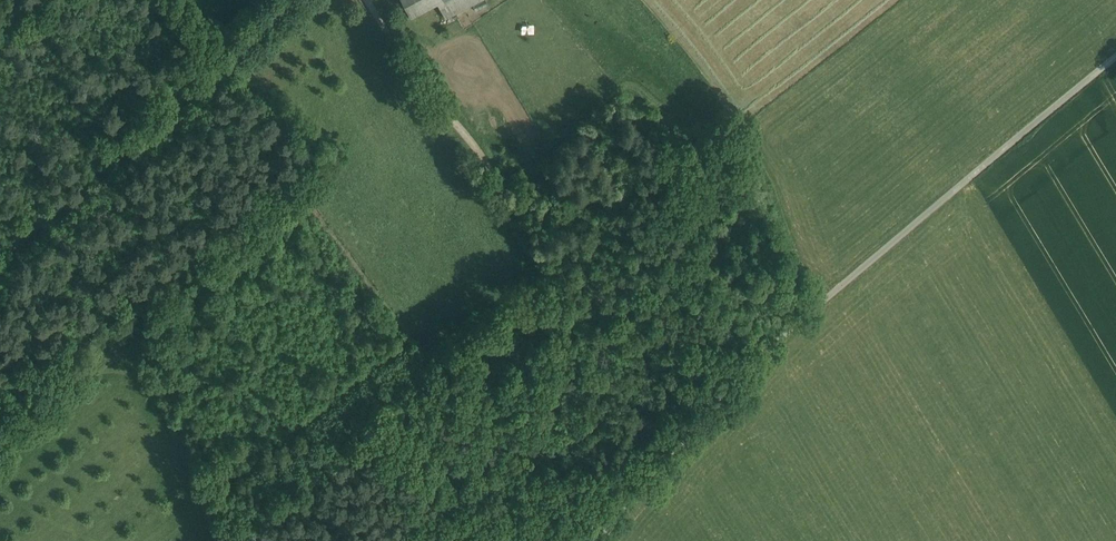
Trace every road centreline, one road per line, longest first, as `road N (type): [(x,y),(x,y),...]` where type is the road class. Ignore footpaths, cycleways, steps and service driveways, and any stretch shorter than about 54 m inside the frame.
road 1 (unclassified): [(1115,60),(817,305),(596,540)]
road 2 (track): [(287,0),(0,260)]

